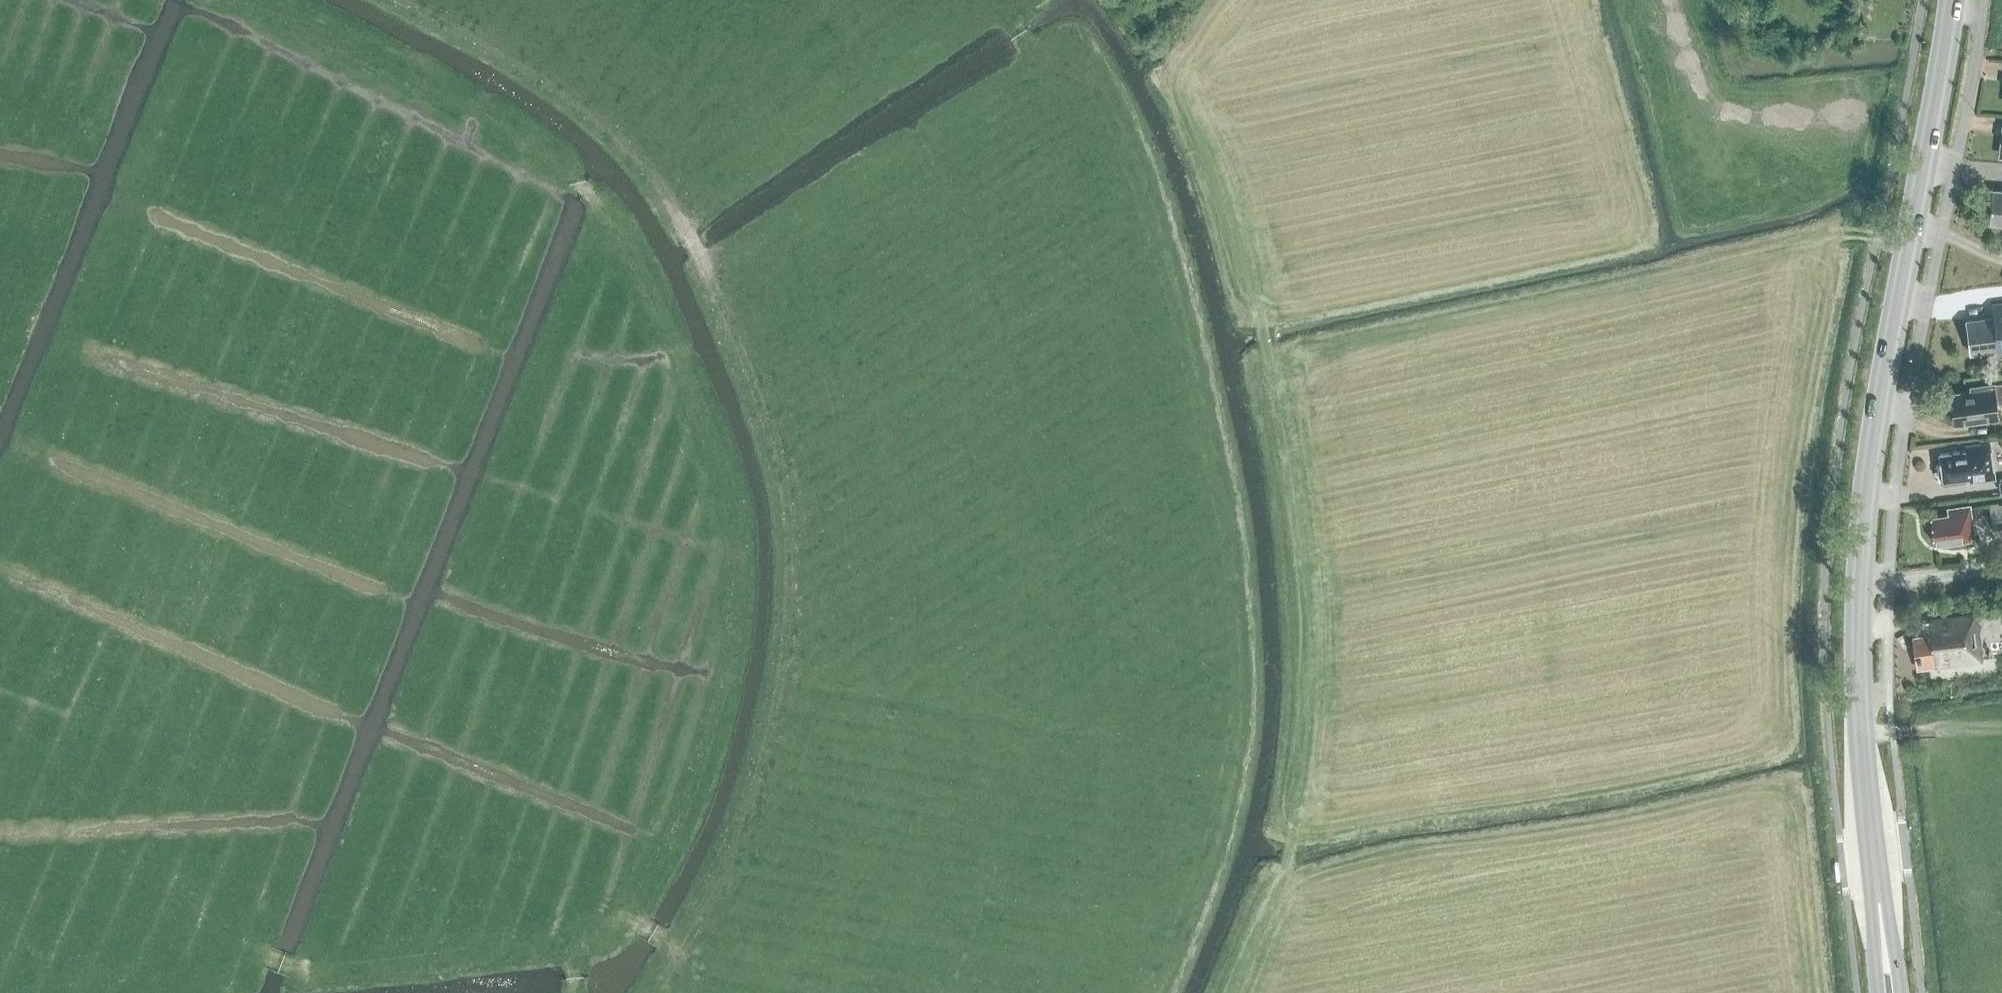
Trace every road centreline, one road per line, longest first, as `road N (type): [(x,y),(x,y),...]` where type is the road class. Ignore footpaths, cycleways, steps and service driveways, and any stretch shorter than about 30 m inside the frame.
road 1 (primary): [(1887,992),(1858,690),(1860,552),(1883,372),(1952,0)]

